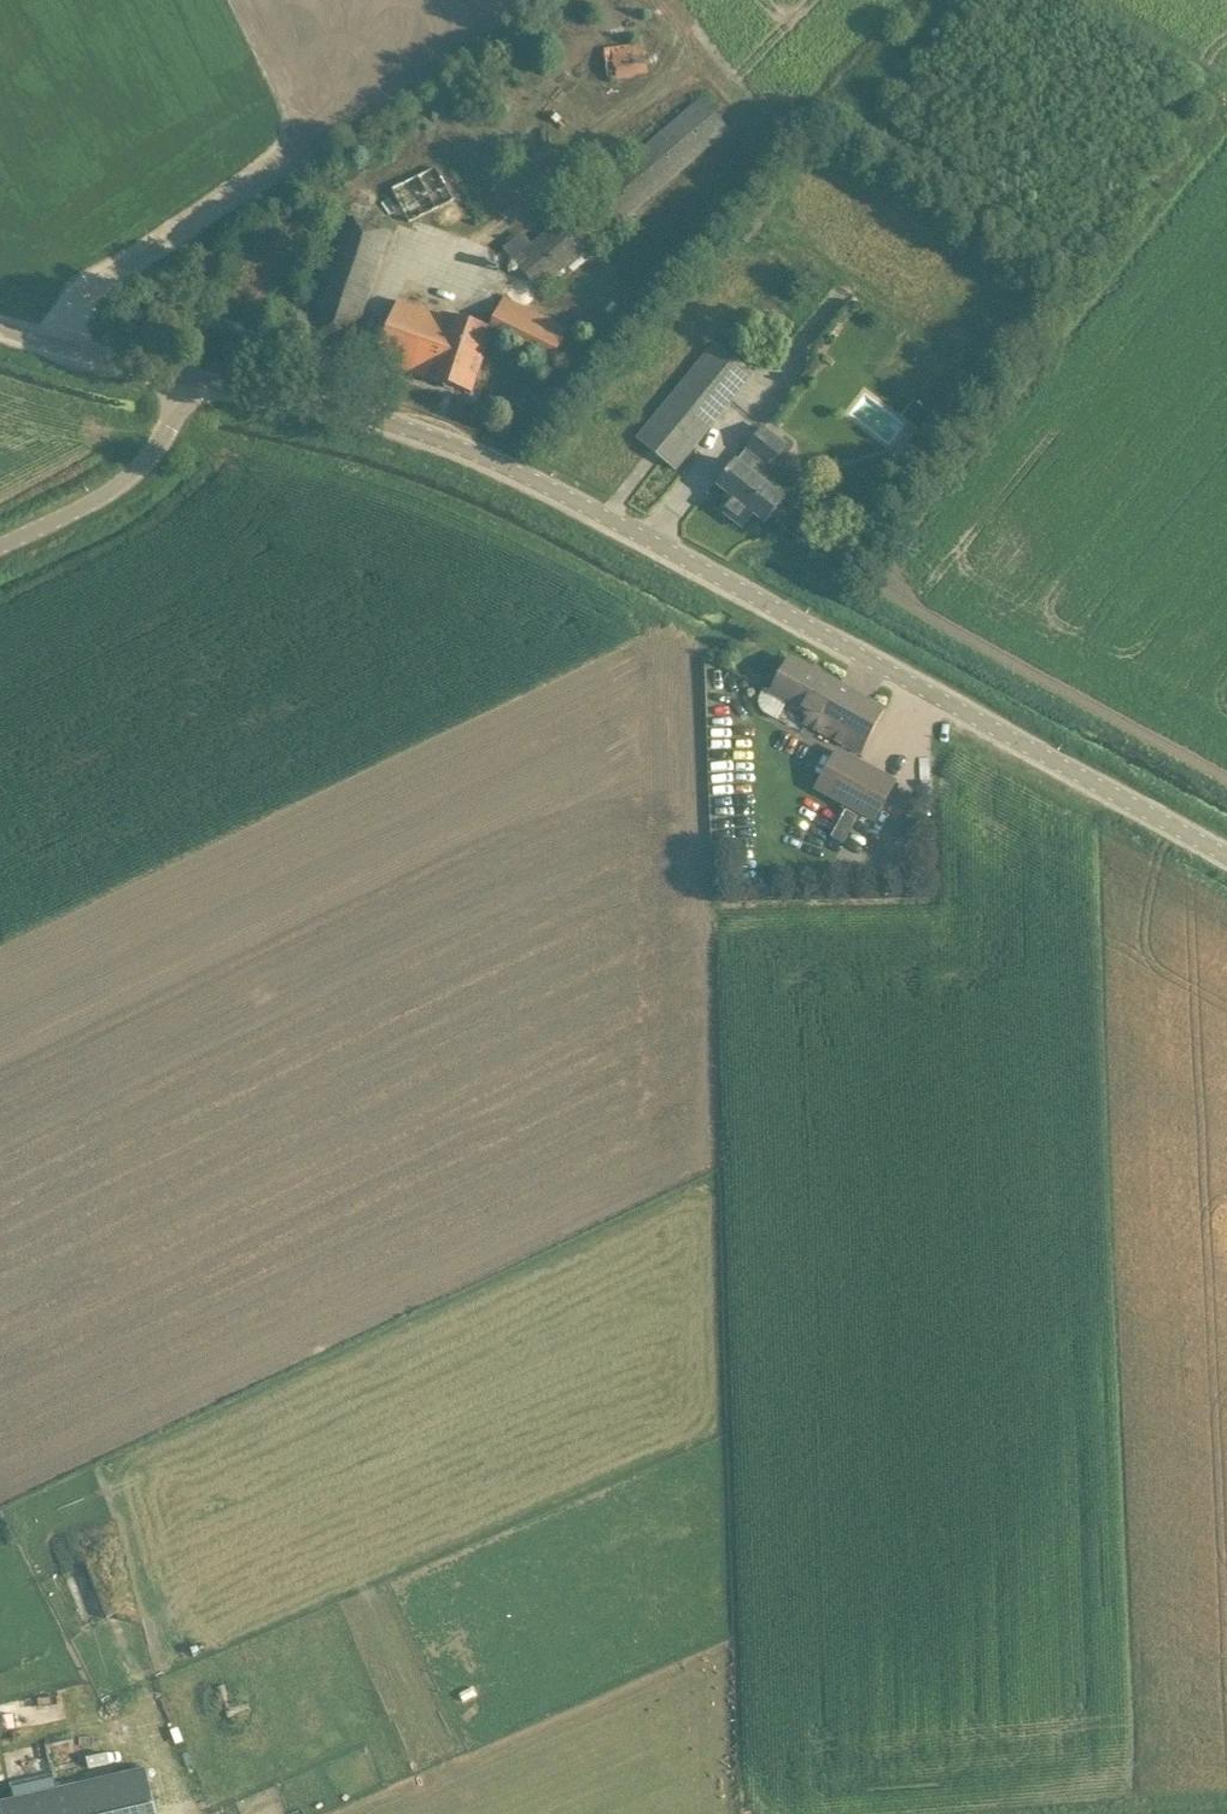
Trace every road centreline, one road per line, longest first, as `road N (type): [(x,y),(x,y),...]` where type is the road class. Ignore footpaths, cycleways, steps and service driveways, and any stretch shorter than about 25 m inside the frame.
road 1 (unclassified): [(1226,856),(523,471),(339,407),(196,382)]
road 2 (unclassified): [(0,546),(132,477),(159,452),(196,382)]
road 3 (unclassified): [(196,382),(0,331)]

